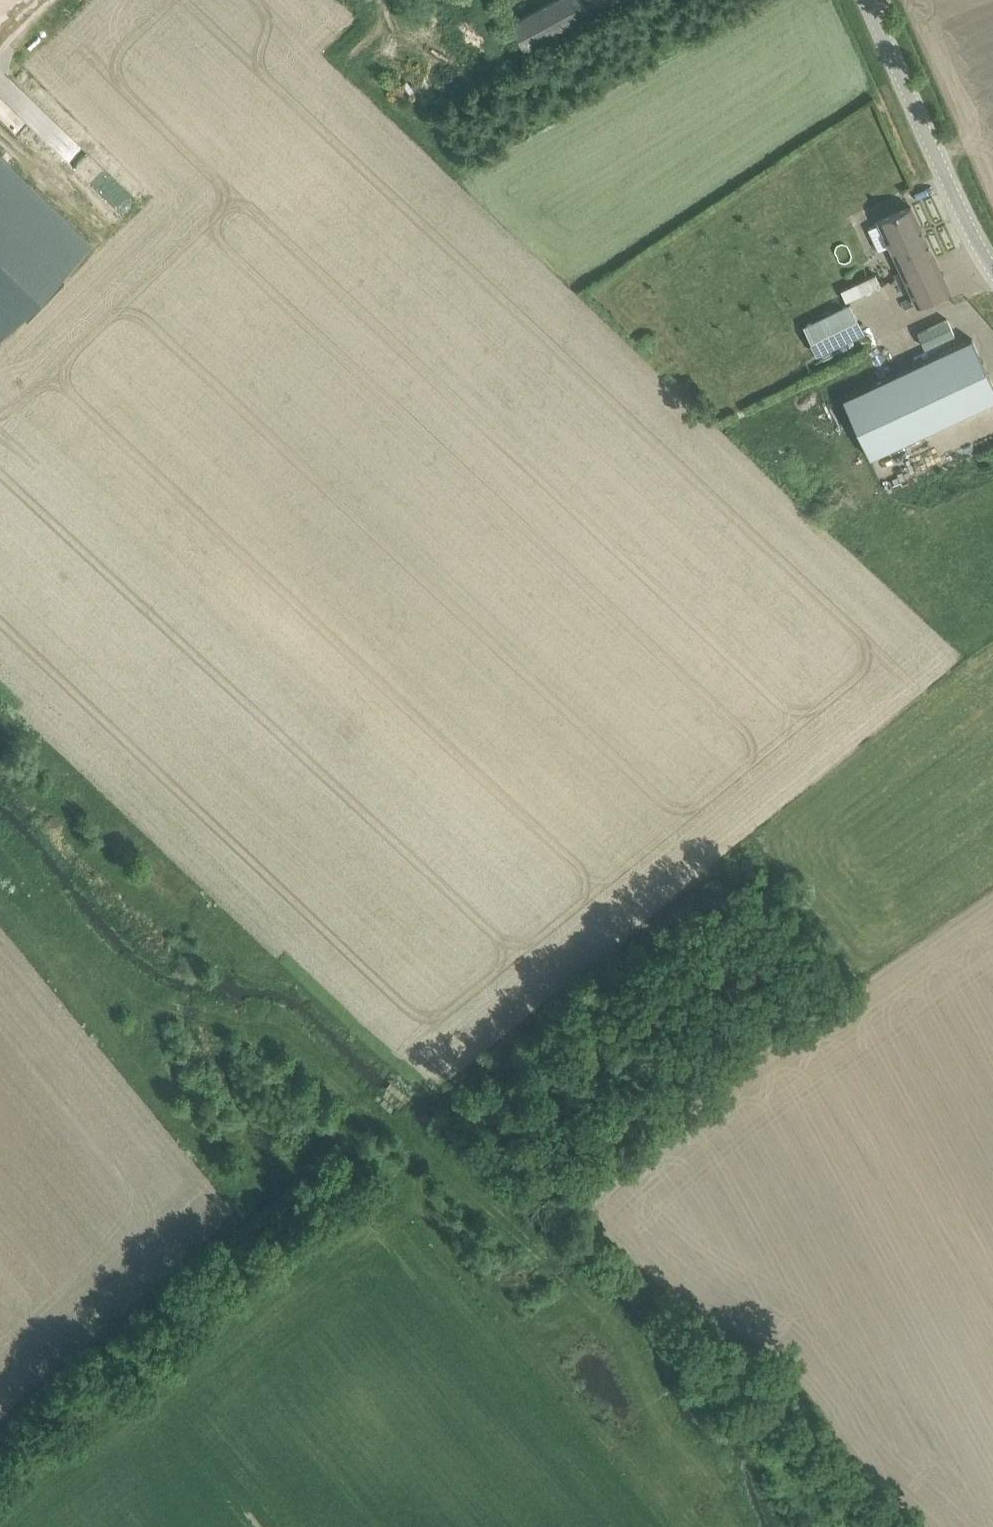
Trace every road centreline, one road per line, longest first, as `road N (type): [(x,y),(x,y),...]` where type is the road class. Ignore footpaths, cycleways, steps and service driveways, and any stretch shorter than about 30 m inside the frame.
road 1 (unclassified): [(992,255),(961,212),(866,0)]

